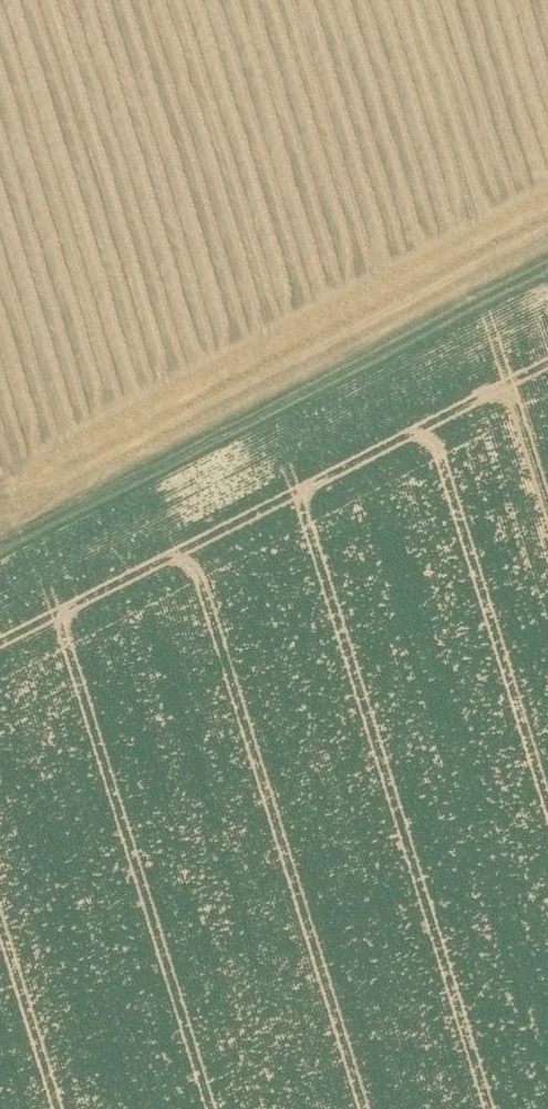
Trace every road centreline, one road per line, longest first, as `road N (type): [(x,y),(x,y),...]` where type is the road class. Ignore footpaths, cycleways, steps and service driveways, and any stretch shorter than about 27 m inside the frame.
road 1 (track): [(547,263),(0,546)]

